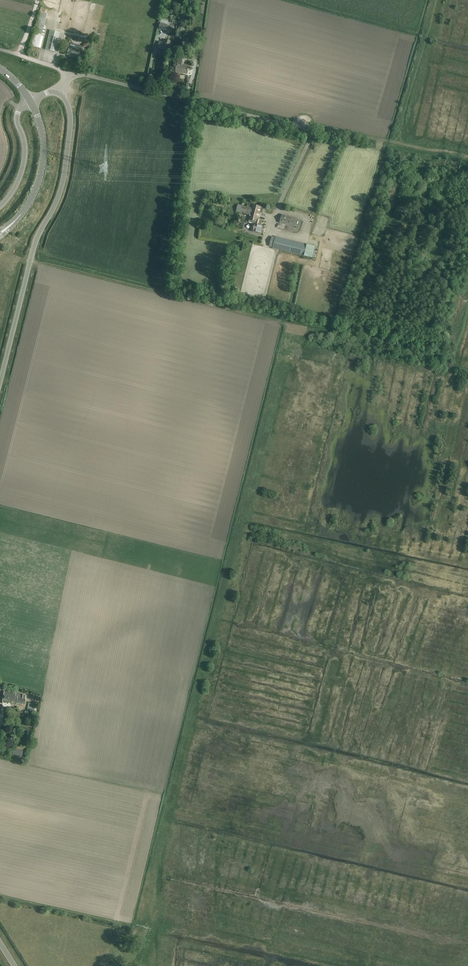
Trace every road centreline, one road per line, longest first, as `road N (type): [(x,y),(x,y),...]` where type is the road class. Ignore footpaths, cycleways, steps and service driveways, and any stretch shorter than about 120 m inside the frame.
road 1 (unclassified): [(0,377),(35,240),(65,169),(71,119),(58,89)]
road 2 (unclassified): [(306,123),(76,74)]
road 3 (secondary): [(8,228),(32,199),(44,166),(30,100)]

